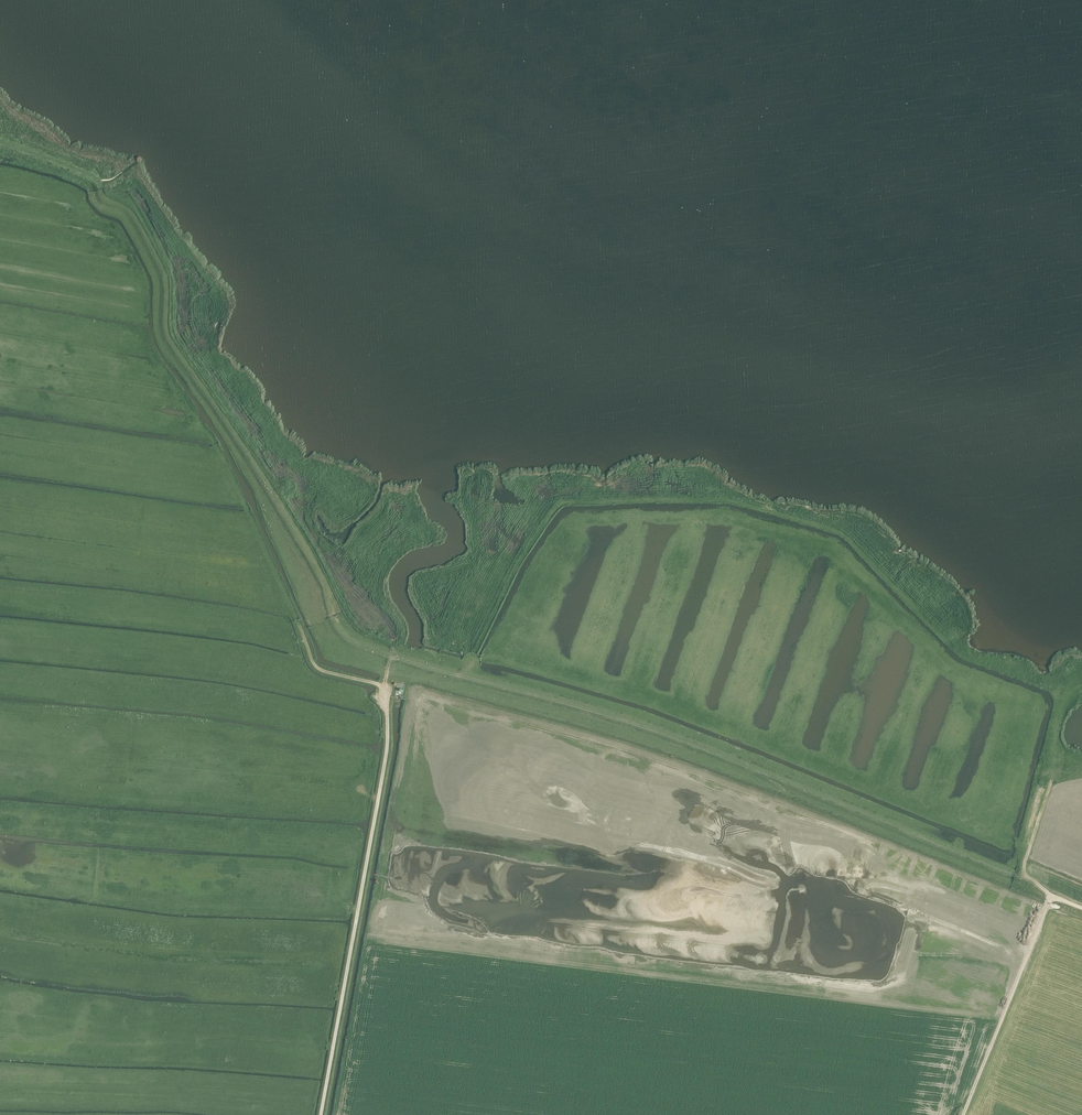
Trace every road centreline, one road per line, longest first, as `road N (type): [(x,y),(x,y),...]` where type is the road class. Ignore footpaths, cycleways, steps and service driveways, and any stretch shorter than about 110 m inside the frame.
road 1 (track): [(386,686),(387,746),(321,1114)]
road 2 (track): [(964,1114),(1050,897)]
road 3 (track): [(290,606),(320,669),(386,686),(390,661)]
road 4 (track): [(1051,783),(1024,868),(1050,897)]

